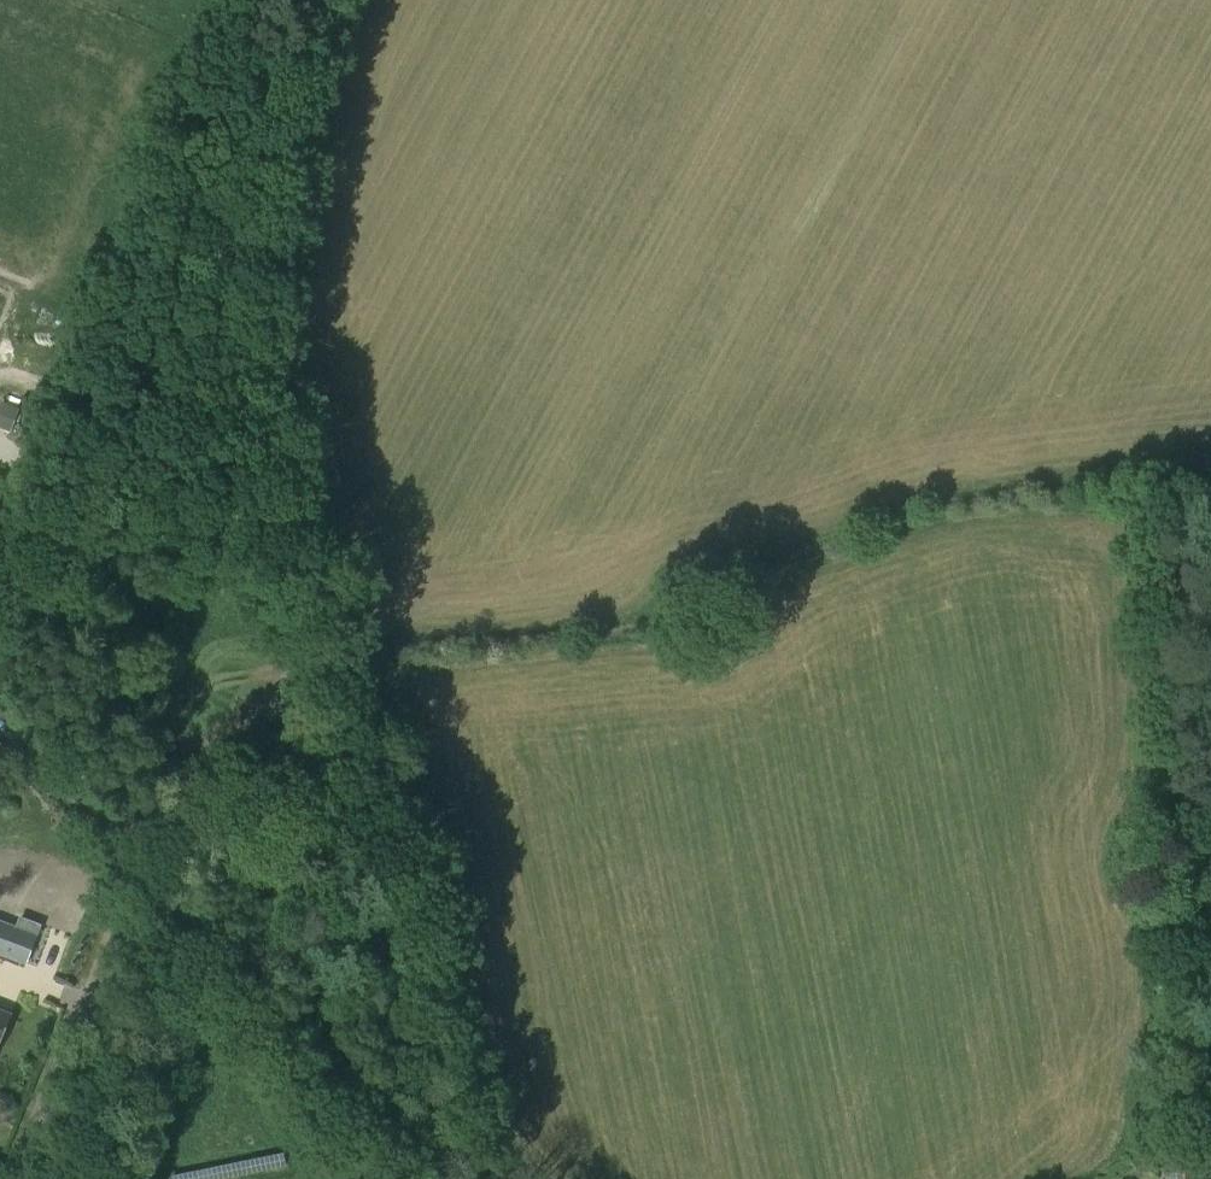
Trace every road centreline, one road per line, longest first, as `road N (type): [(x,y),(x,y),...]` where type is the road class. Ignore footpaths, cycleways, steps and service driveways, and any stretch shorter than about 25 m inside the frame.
road 1 (track): [(311,656),(228,731),(137,847),(404,1125),(433,1178)]
road 2 (unclassified): [(12,1178),(137,847),(0,693)]
road 3 (track): [(46,383),(209,0)]

